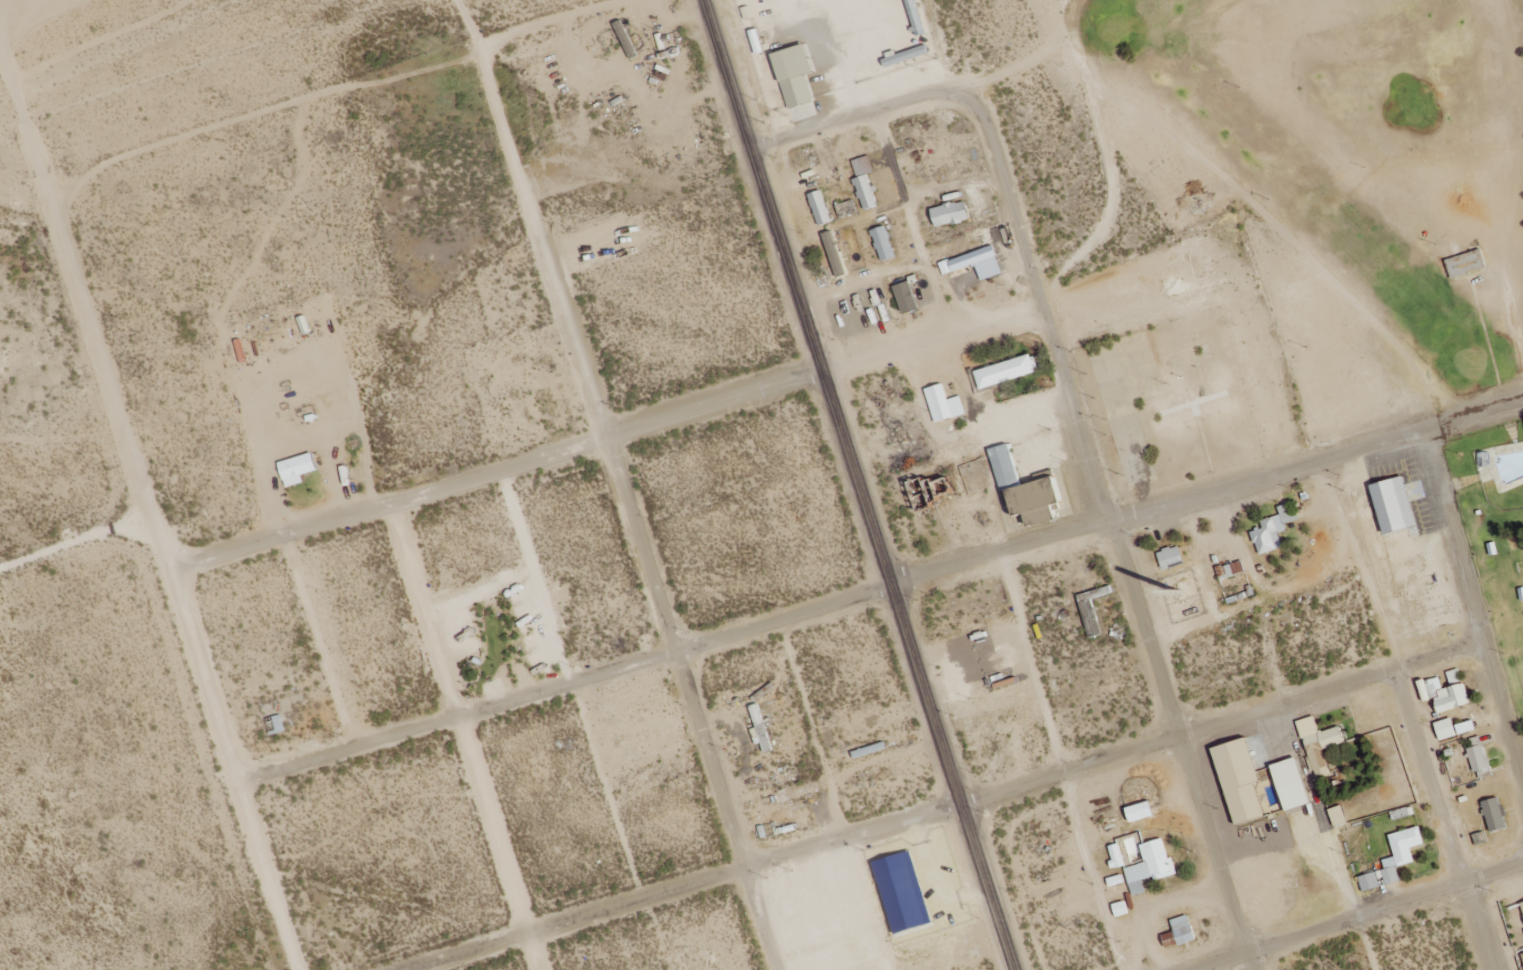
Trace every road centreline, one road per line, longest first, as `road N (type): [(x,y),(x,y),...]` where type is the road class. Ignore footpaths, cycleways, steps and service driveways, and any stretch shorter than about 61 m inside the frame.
road 1 (residential): [(234,784),(460,725),(1106,522),(1522,403)]
road 2 (residential): [(420,969),(1483,639)]
road 3 (residential): [(777,969),(484,65),(492,41),(622,0)]
road 4 (residential): [(173,569),(395,508),(1223,248)]
road 5 (residential): [(1248,969),(1180,736),(934,0)]
road 6 (tertiary): [(1014,969),(702,0)]
road 7 (residential): [(300,969),(234,784),(173,569),(82,383),(81,315),(49,206)]
road 8 (residential): [(542,969),(395,508),(307,321)]
road 9 (residential): [(1488,969),(1323,458)]
road 10 (residential): [(1200,969),(1522,863)]
road 11 (residential): [(307,321),(82,383)]
road 12 (residential): [(963,87),(750,148)]
road 13 (track): [(1483,639),(1420,435)]
road 14 (residential): [(1522,784),(1483,639)]

